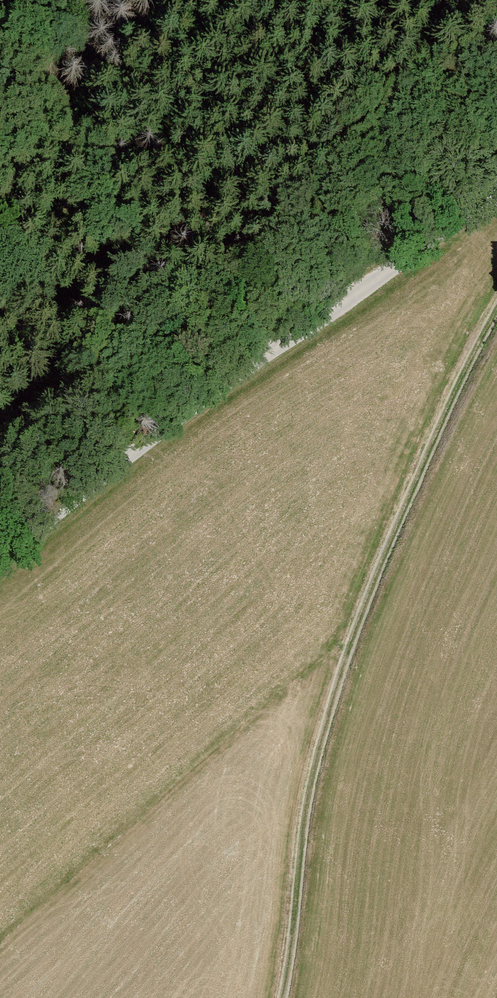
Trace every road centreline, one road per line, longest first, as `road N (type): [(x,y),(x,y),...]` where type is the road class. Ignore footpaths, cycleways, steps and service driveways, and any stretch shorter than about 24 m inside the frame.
road 1 (track): [(496,289),(336,669),(298,806),(277,997)]
road 2 (residential): [(0,570),(496,183)]

